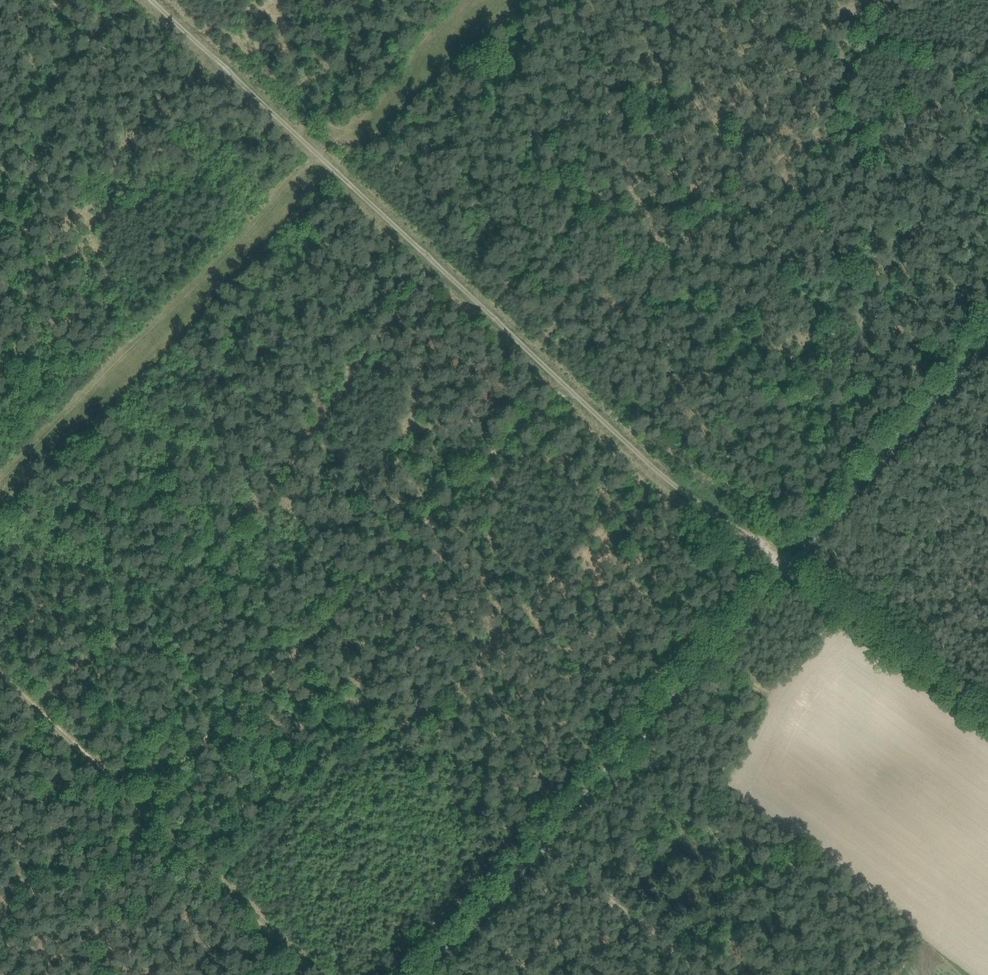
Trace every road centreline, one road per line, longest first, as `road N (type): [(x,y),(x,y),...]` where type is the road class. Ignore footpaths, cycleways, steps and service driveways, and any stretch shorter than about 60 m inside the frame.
road 1 (unclassified): [(426,974),(987,347)]
road 2 (track): [(559,390),(152,0)]
road 3 (track): [(559,390),(796,580),(987,719)]
road 4 (track): [(0,489),(323,167)]
road 5 (track): [(0,681),(312,974)]
road 6 (track): [(537,852),(699,974)]
road 7 (track): [(0,128),(122,0)]

